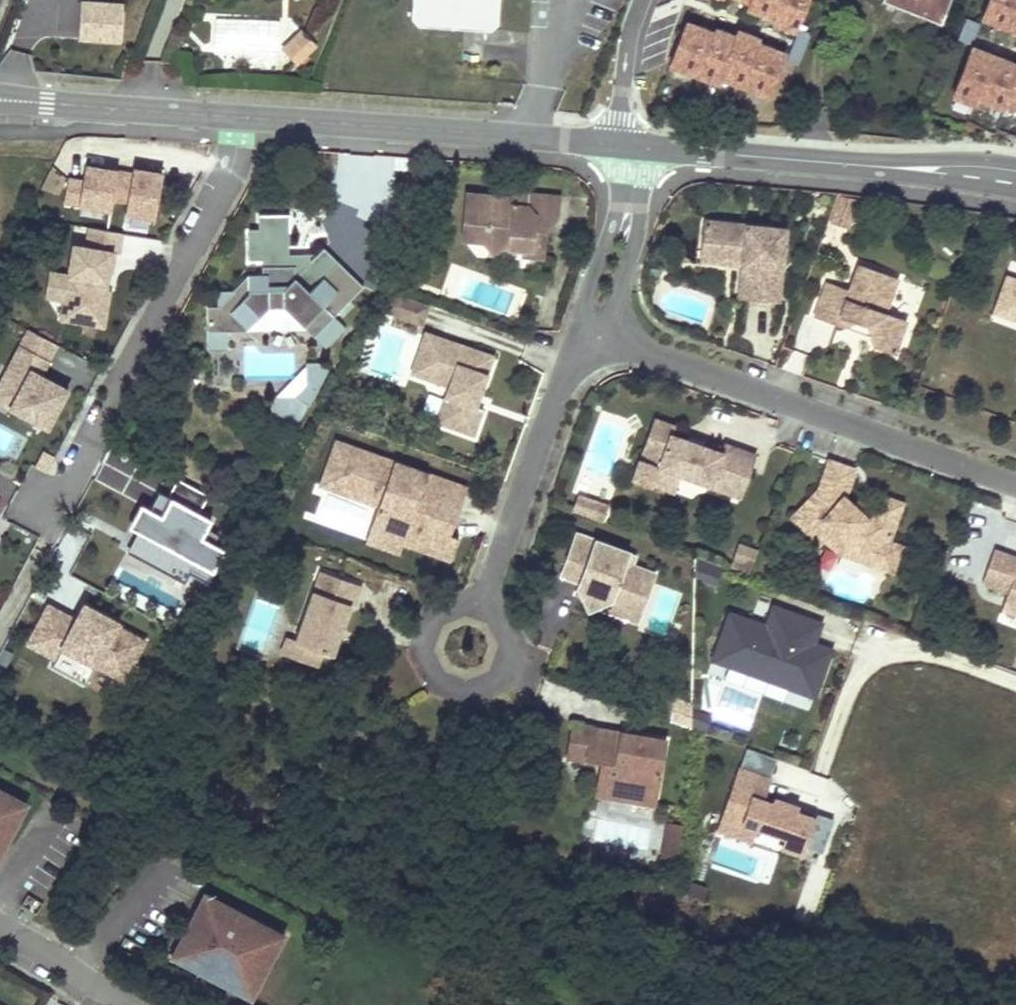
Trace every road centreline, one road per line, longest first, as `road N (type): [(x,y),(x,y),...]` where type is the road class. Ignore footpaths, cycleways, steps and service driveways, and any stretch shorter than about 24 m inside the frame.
road 1 (residential): [(1015,483),(586,335)]
road 2 (residential): [(38,505),(75,481),(230,181),(239,116)]
road 3 (tertiary): [(625,144),(239,116)]
road 4 (tertiary): [(1015,186),(641,145)]
road 5 (residential): [(586,335),(485,606)]
road 6 (residential): [(485,606),(446,609),(432,622),(424,641),(436,678),(472,692),(506,673),(514,654),(502,617)]
road 7 (tertiary): [(239,116),(0,99)]
road 8 (residential): [(586,335),(641,169),(641,145)]
road 9 (residential): [(0,926),(139,1004)]
road 10 (residential): [(647,0),(615,81),(625,144)]

